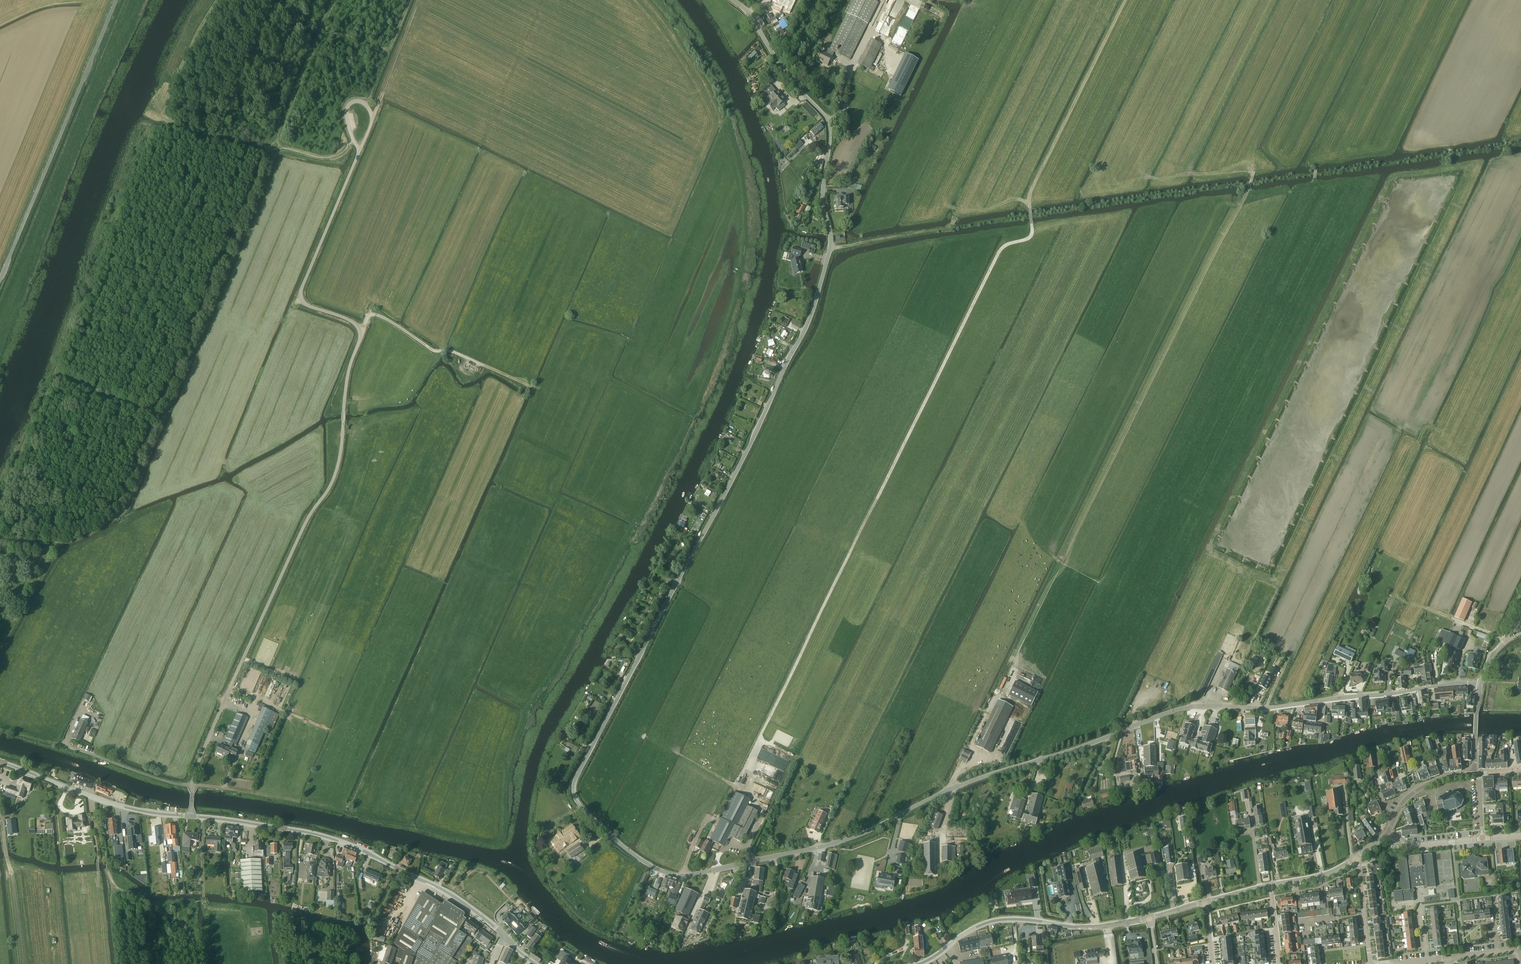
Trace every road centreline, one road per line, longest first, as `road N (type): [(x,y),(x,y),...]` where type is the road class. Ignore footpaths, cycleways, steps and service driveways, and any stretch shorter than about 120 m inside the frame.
road 1 (unclassified): [(586,814),(634,855),(682,877),(848,839),(955,786),(1174,710),(1479,685)]
road 2 (unclassified): [(586,814),(572,791),(576,777),(803,334),(830,249),(827,123),(732,0)]
road 3 (track): [(736,786),(999,252),(1029,238),(1030,209)]
road 4 (track): [(630,343),(569,327),(535,388),(435,352),(376,315),(360,330),(307,305),(302,286),(360,150),(347,123),(350,104),(368,107),(369,130)]
road 5 (track): [(627,530),(527,711),(508,759),(496,844),(224,788)]
road 6 (track): [(46,553),(211,148),(206,140),(331,159),(354,142)]
road 7 (track): [(995,702),(1254,175)]
road 8 (residential): [(191,817),(203,750),(335,473),(360,330)]
road 9 (track): [(53,373),(149,129),(206,140),(208,132),(169,121),(161,109),(219,0)]
road 10 (track): [(333,0),(162,417)]
road 11 (track): [(0,481),(53,373),(162,417),(127,510),(88,532),(52,540)]
road 12 (track): [(860,243),(1251,183)]
road 13 (tertiary): [(506,939),(442,889),(353,845),(191,817)]
road 14 (track): [(117,0),(0,281)]
road 15 (track): [(1126,0),(1029,196),(1030,209)]
road 16 (track): [(555,495),(627,530),(688,409)]
road 17 (tertiary): [(954,942),(995,920),(1091,927),(1151,918)]
road 18 (tertiary): [(191,817),(121,808),(0,762)]
road 19 (track): [(208,132),(270,0)]
road 20 (track): [(235,0),(189,61),(169,121)]
road 21 (track): [(389,53),(268,3)]

